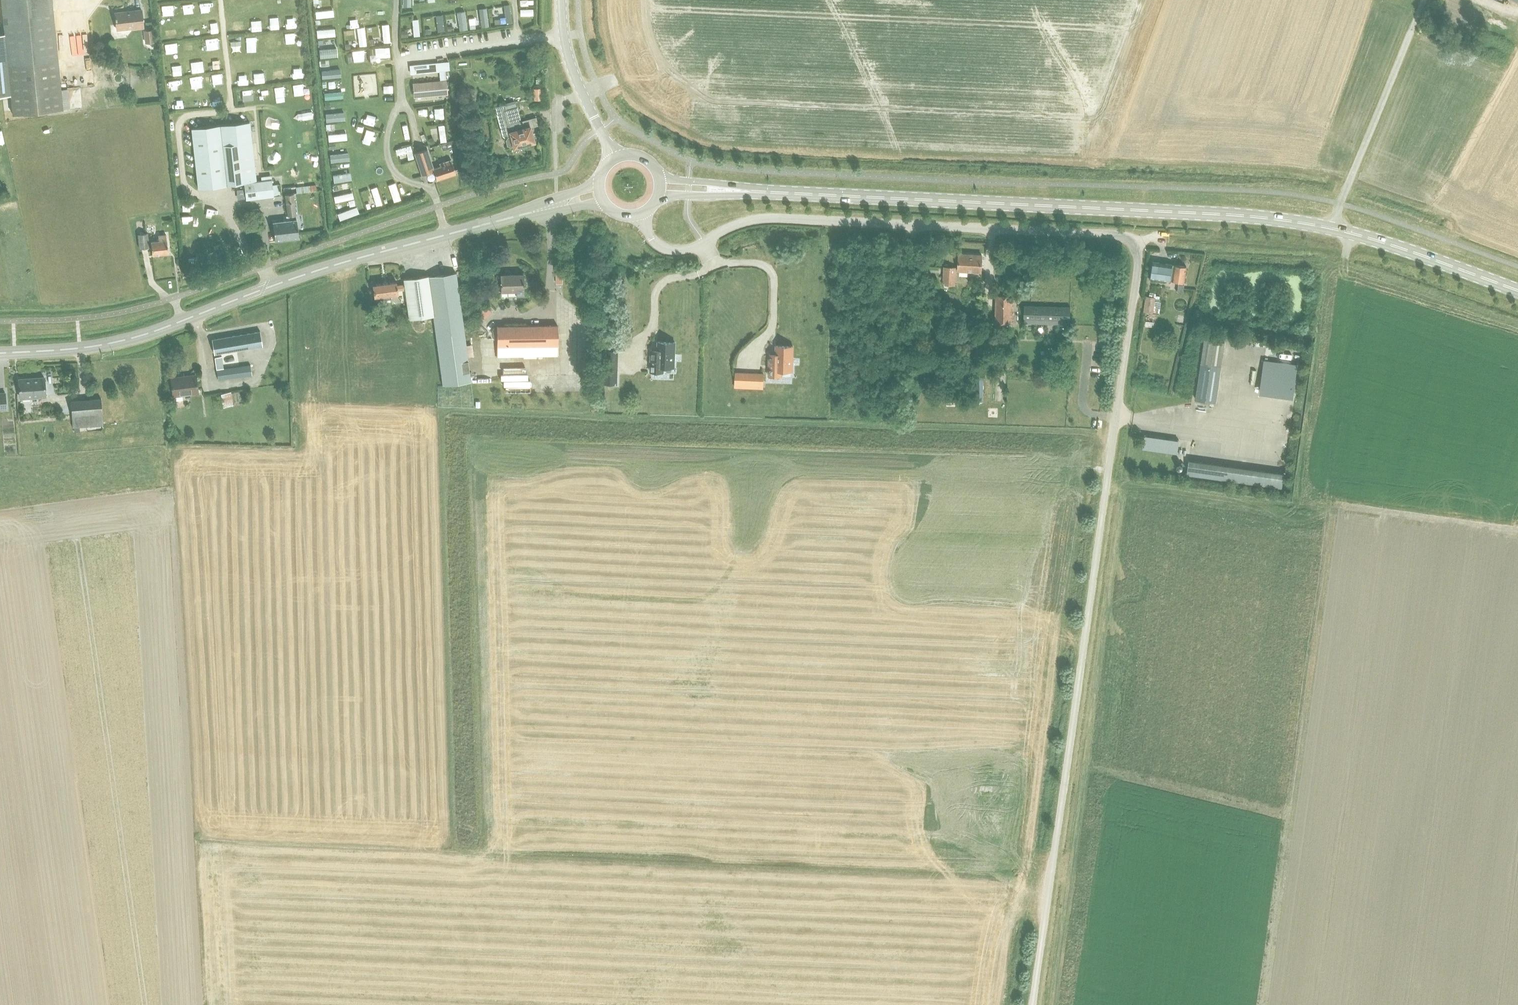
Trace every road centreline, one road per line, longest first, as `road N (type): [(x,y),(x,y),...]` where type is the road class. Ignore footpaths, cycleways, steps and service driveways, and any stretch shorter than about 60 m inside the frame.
road 1 (unclassified): [(1033,1004),(1137,242)]
road 2 (secondary): [(1332,229),(1250,217),(662,188)]
road 3 (secondary): [(0,354),(123,342),(315,272),(601,193)]
road 4 (unclassified): [(1137,242),(1120,235),(762,220),(702,242)]
road 5 (secondary): [(1517,294),(1332,229)]
road 6 (tertiary): [(616,160),(575,75),(560,0)]

